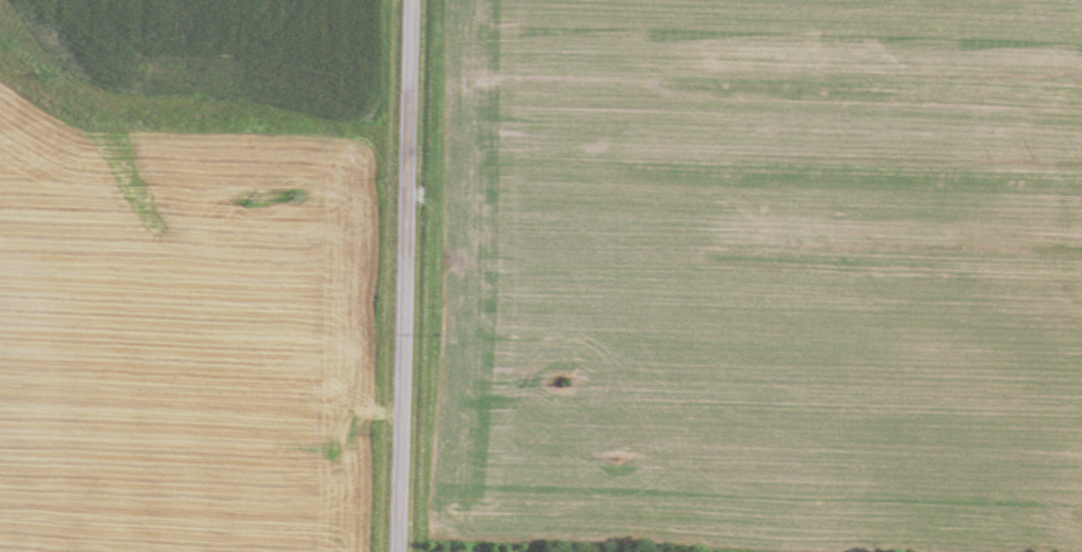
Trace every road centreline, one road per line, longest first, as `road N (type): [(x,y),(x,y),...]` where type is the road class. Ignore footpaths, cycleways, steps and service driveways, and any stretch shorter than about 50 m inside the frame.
road 1 (tertiary): [(398,551),(409,0)]

